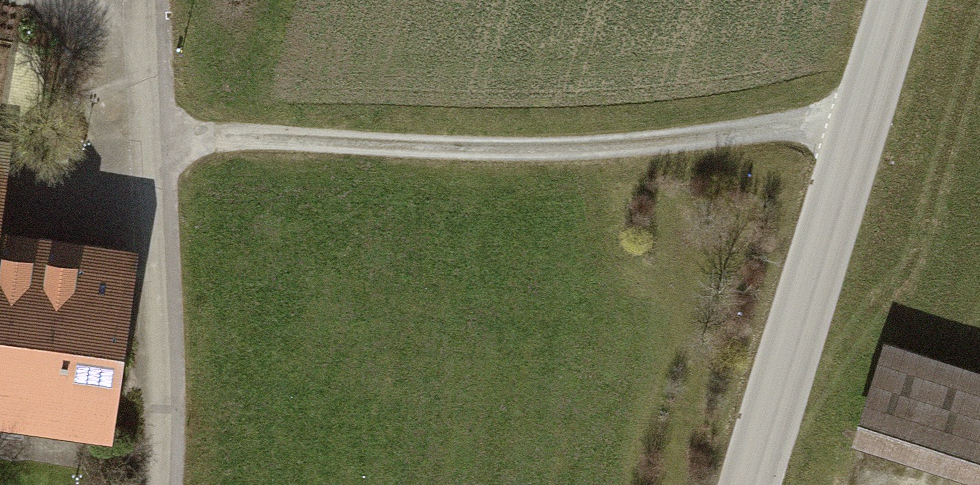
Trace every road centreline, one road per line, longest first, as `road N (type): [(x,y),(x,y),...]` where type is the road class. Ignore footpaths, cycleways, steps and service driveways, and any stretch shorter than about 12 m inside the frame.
road 1 (track): [(862,113),(538,149),(156,132)]
road 2 (tertiary): [(749,484),(897,0)]
road 3 (unclassified): [(164,484),(169,357),(148,0)]

